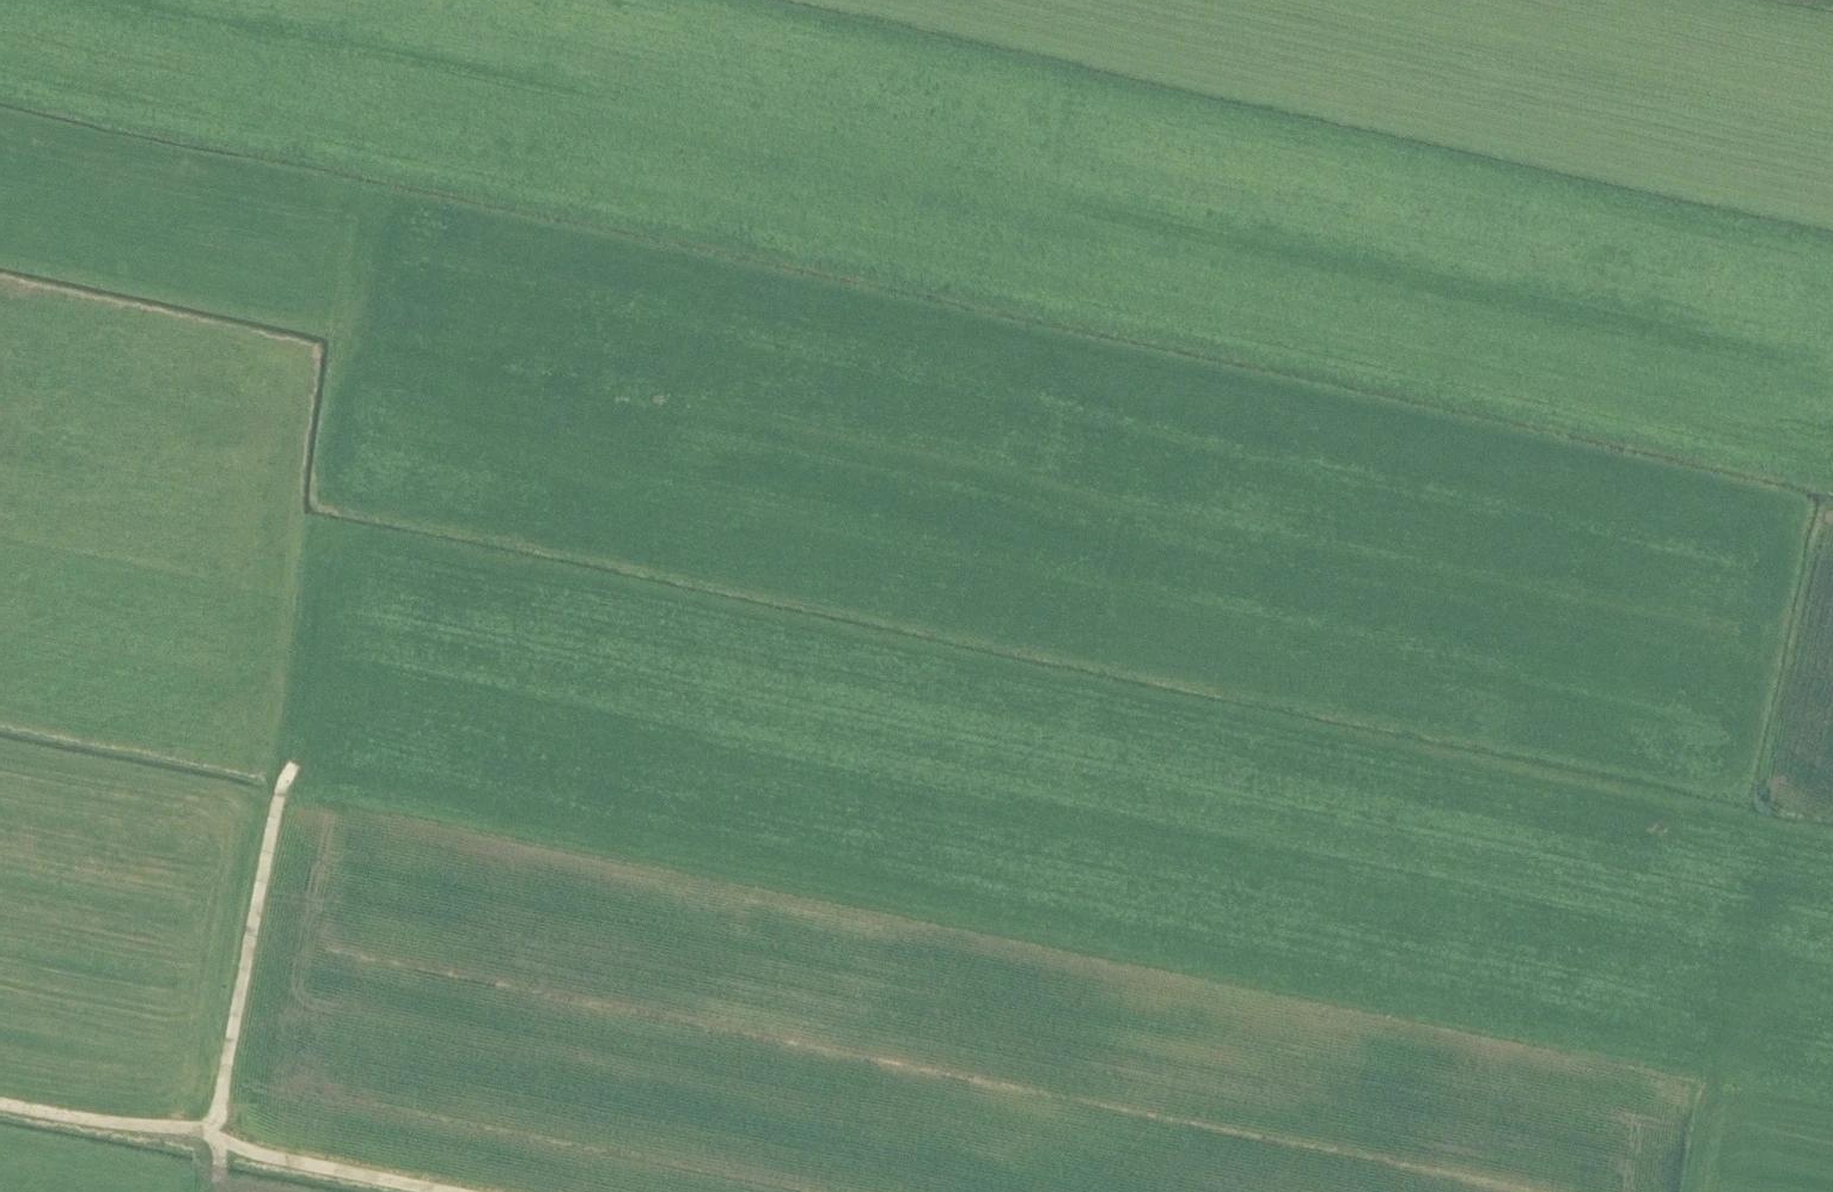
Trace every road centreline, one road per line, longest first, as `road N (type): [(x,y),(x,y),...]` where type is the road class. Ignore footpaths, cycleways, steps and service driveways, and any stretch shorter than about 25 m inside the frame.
road 1 (track): [(0,1104),(216,1141),(258,1163),(409,1191)]
road 2 (track): [(216,1141),(276,801),(301,768)]

